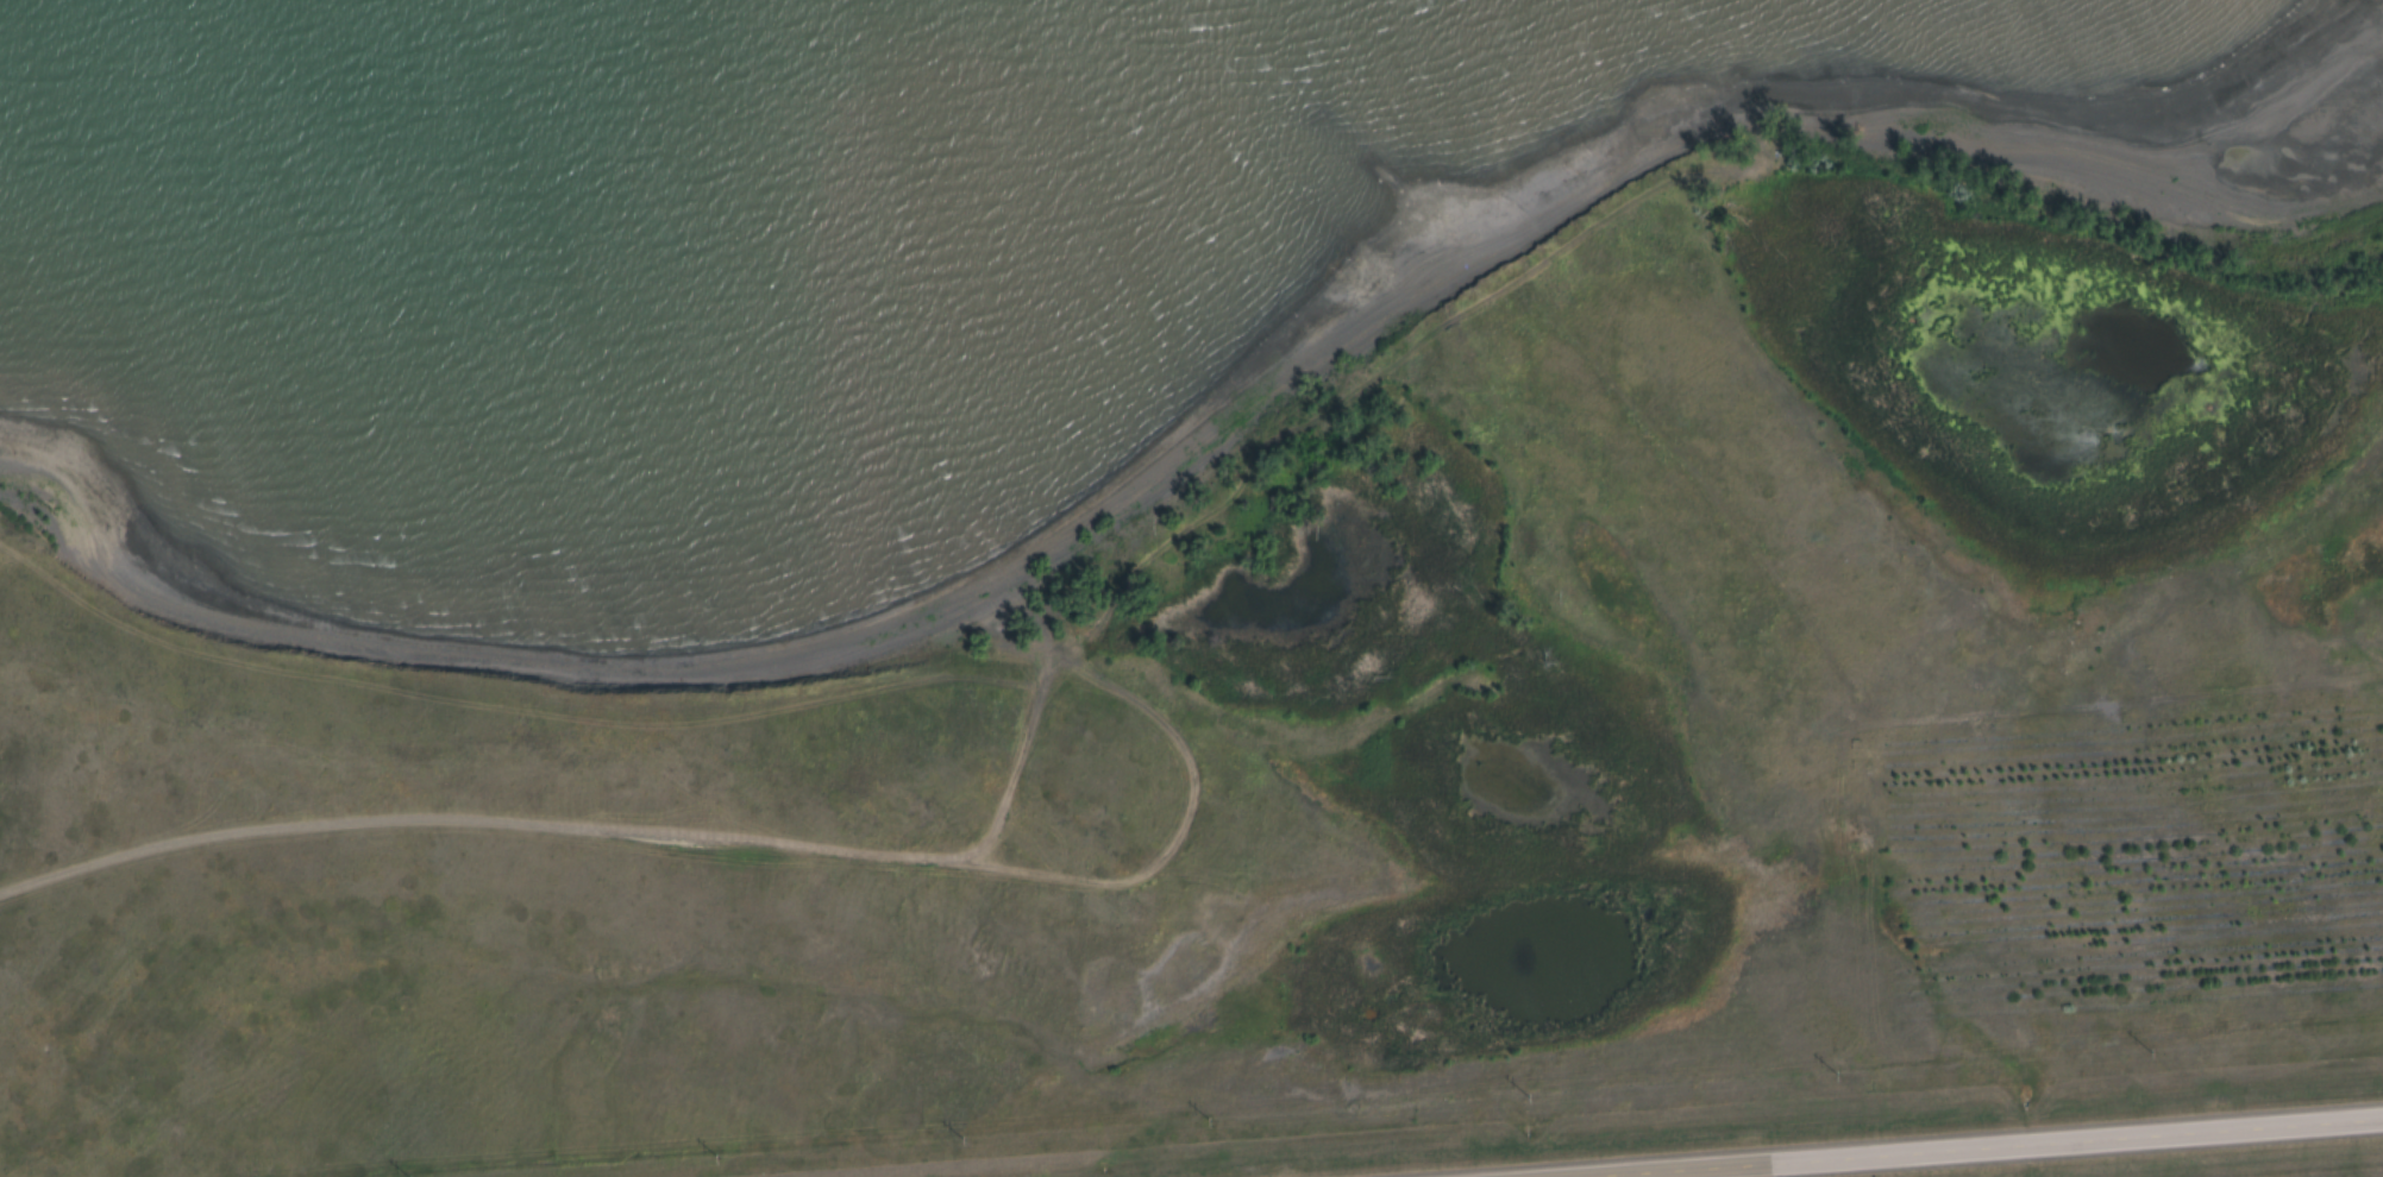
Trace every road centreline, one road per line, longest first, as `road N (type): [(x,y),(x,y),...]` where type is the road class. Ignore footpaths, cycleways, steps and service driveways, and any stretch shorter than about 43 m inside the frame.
road 1 (primary): [(1628,1176),(2382,1121)]

